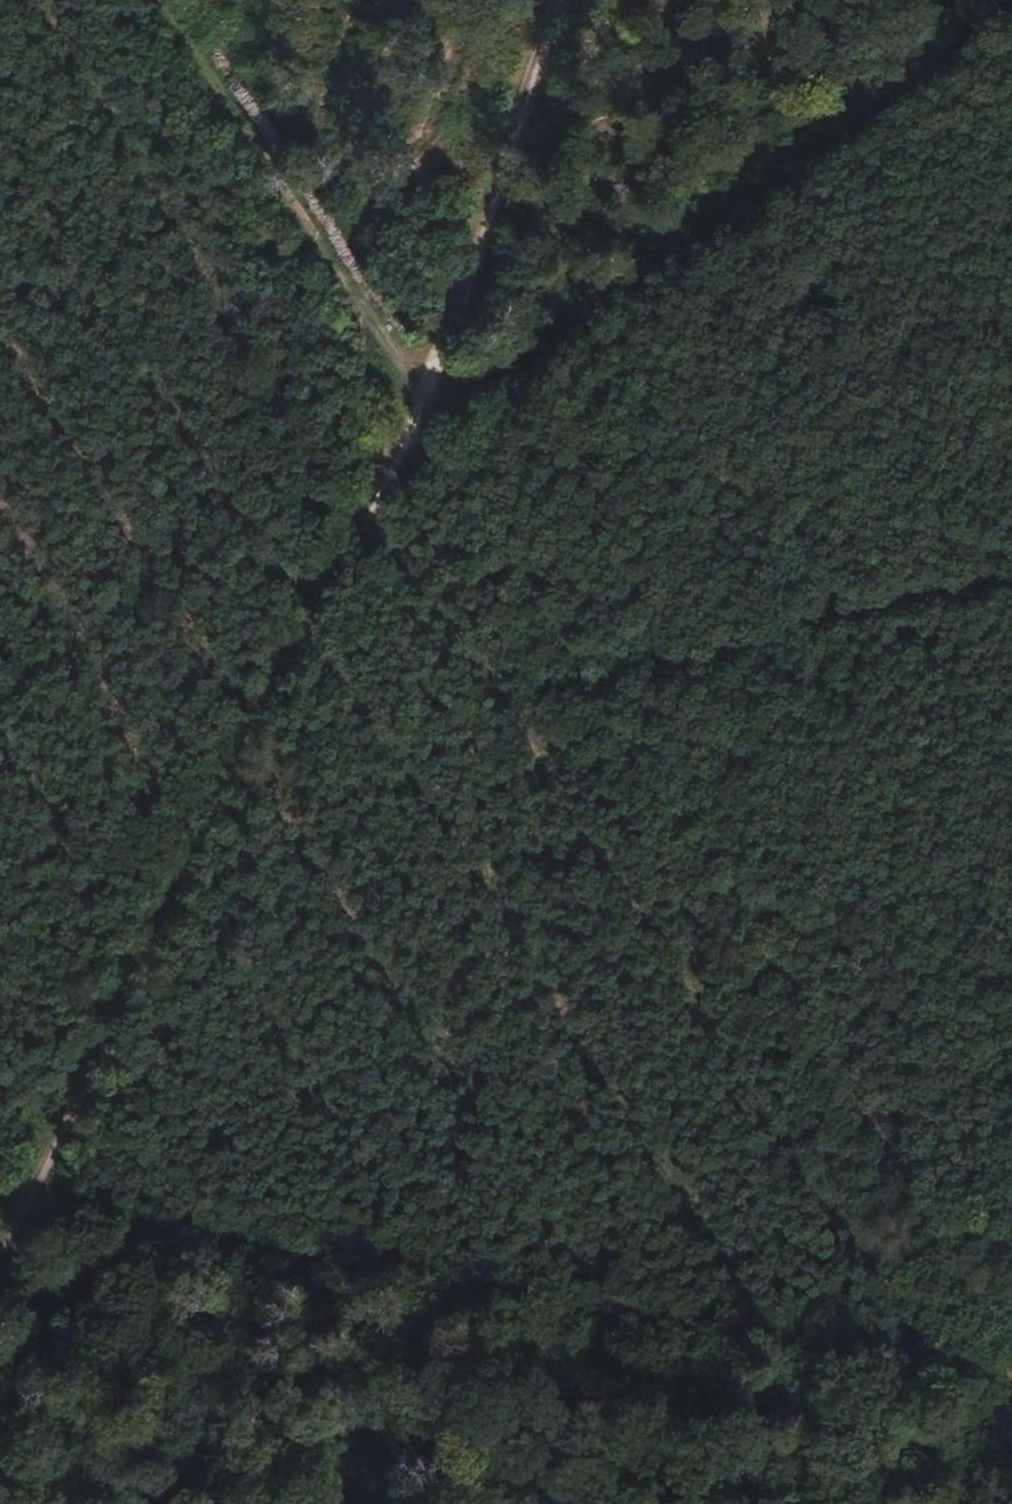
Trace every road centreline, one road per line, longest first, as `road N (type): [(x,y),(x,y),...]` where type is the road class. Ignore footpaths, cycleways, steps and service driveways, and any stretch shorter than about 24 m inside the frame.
road 1 (track): [(0,702),(1011,3)]
road 2 (track): [(0,1172),(1011,1379)]
road 3 (track): [(185,0),(441,394),(632,709)]
road 4 (track): [(632,709),(1011,1330)]
road 5 (track): [(1011,1407),(848,1503)]

